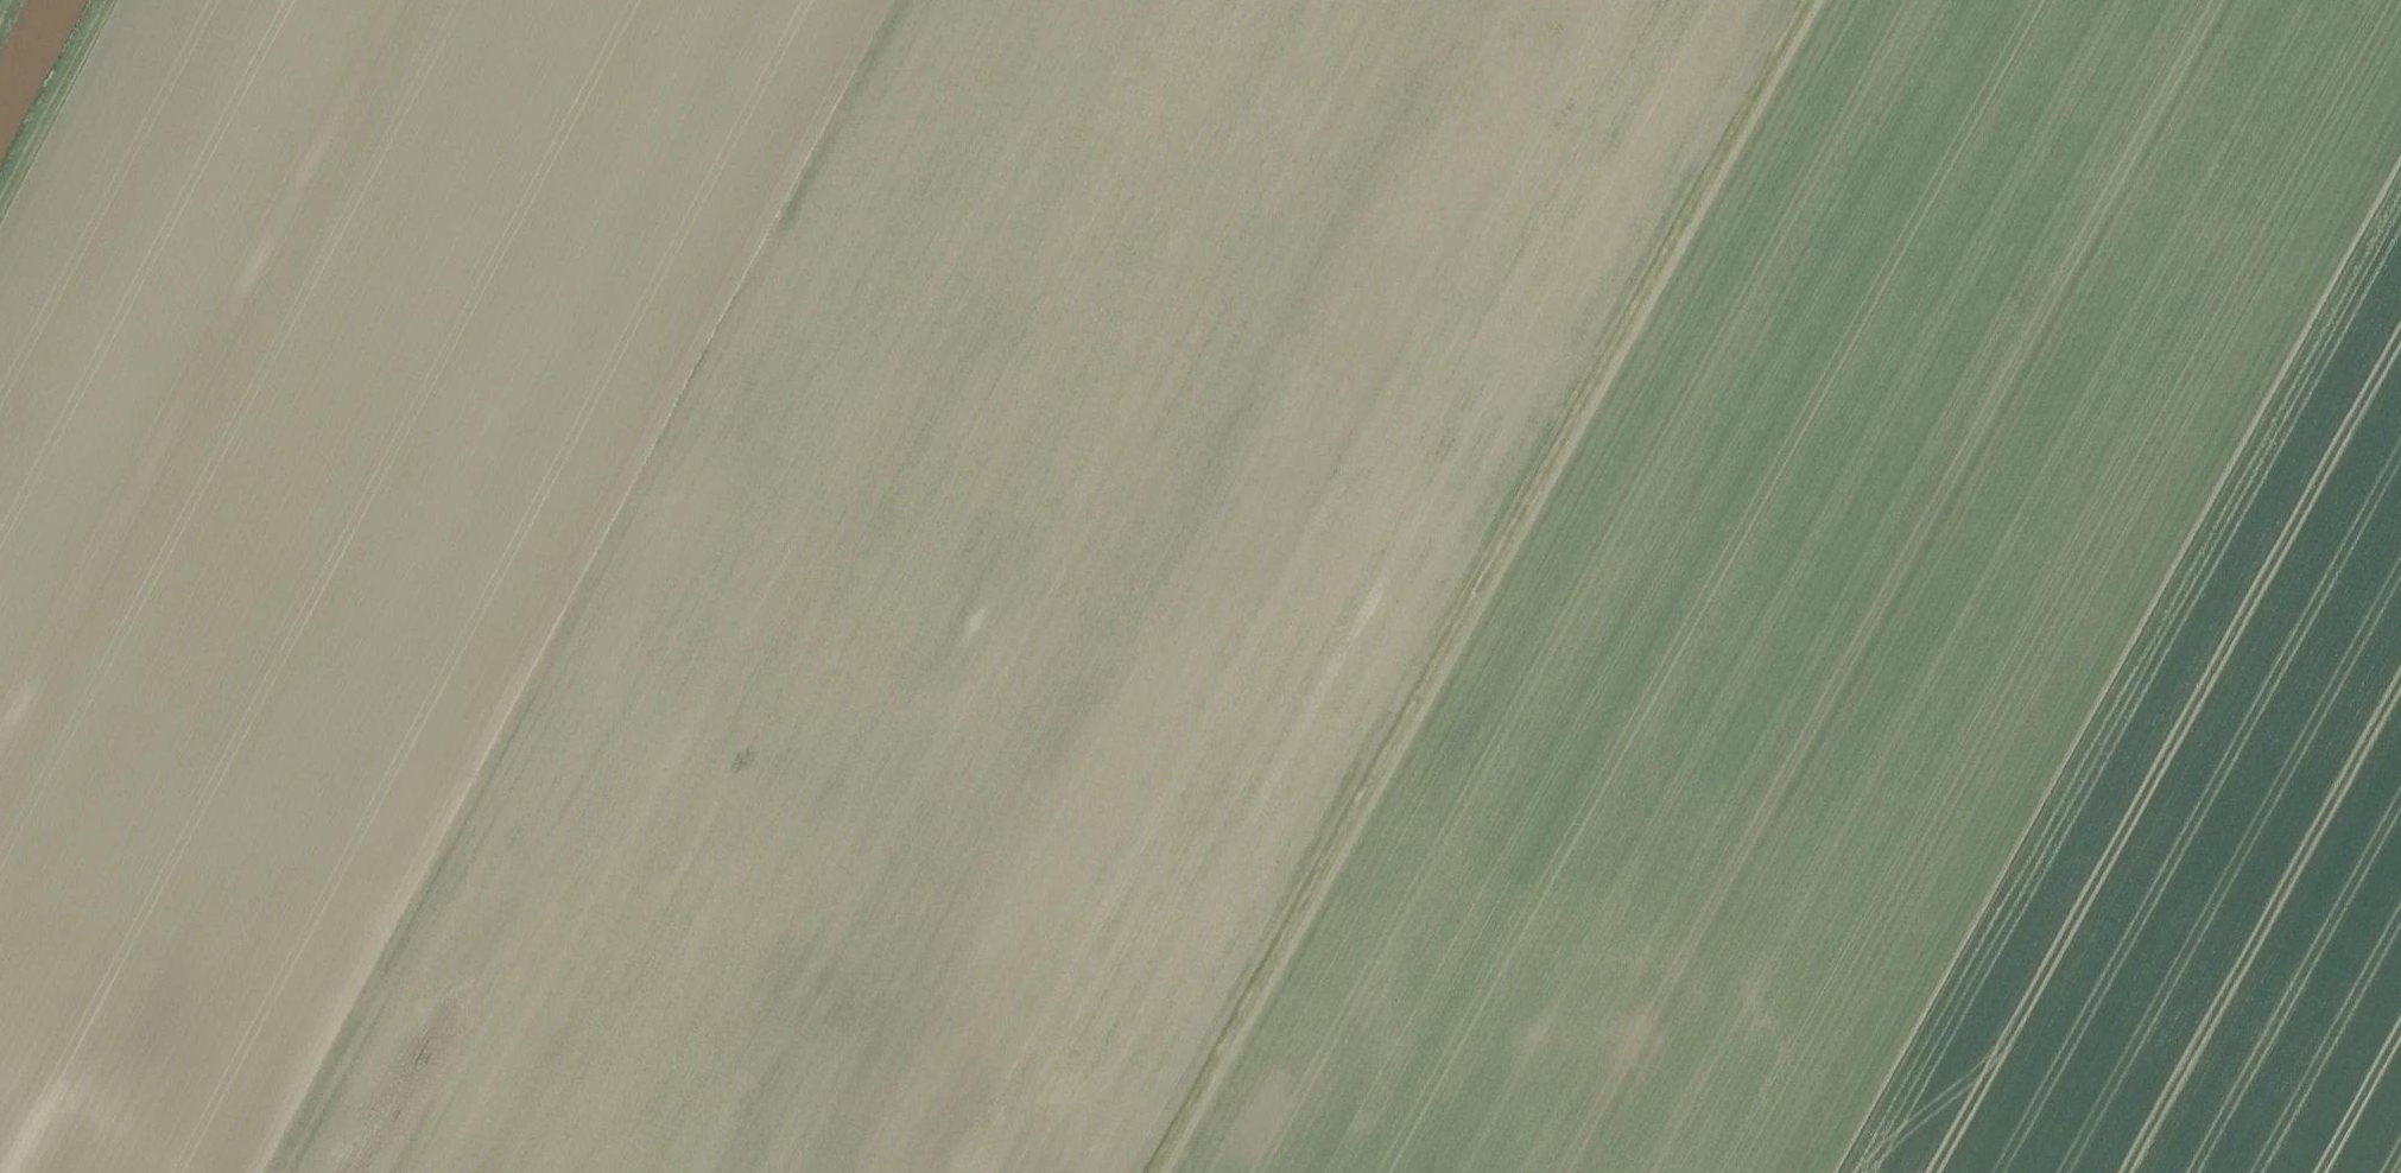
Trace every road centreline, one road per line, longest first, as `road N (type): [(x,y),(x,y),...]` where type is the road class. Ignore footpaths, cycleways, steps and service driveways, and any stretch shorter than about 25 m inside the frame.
road 1 (track): [(1158,1172),(1811,0)]

